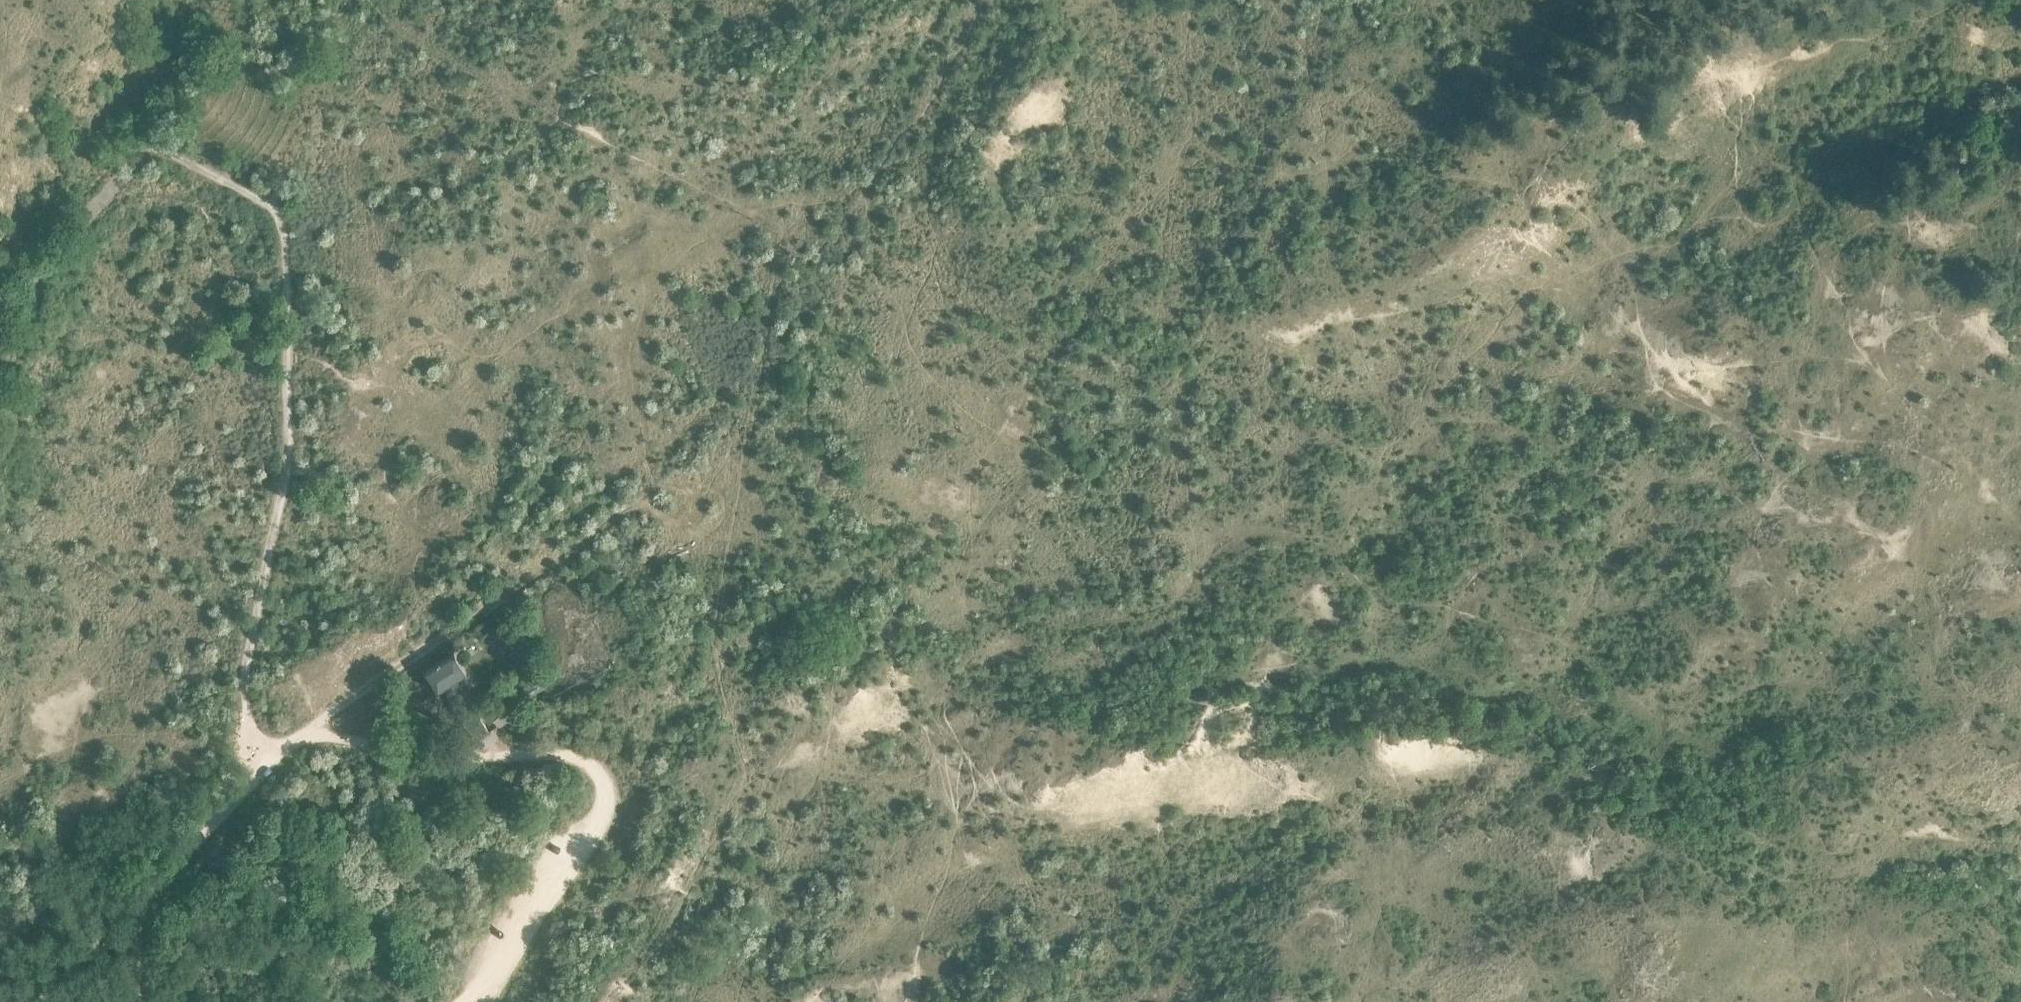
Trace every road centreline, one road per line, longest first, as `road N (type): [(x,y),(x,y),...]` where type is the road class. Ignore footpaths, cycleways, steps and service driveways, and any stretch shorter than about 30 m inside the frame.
road 1 (track): [(664,517),(629,506),(439,640)]
road 2 (track): [(629,506),(651,481),(697,489),(705,511),(686,526),(664,517)]

